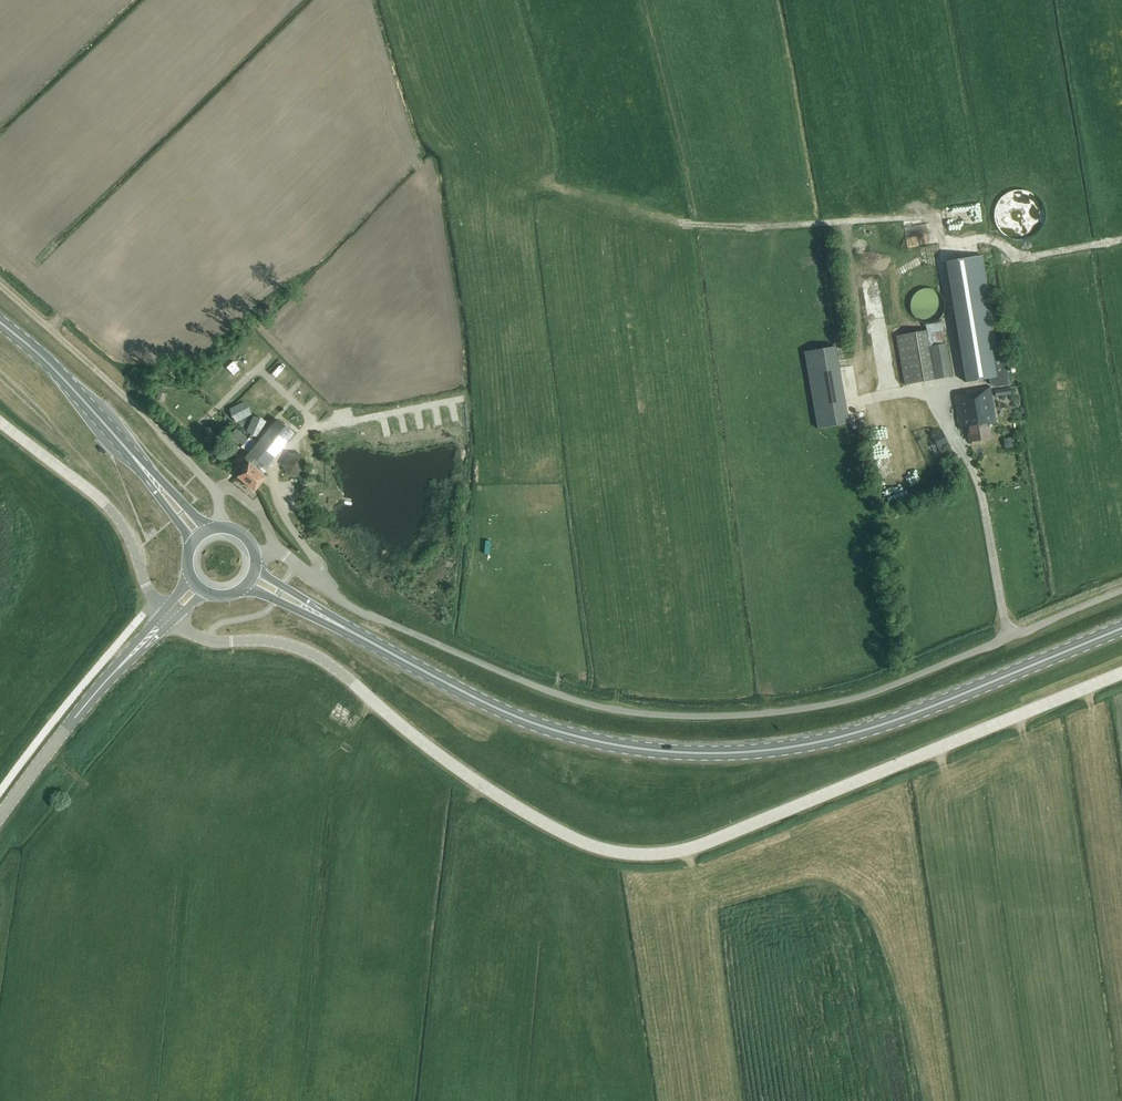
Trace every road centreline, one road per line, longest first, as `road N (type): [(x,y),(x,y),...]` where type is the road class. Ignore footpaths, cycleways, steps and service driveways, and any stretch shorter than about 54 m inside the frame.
road 1 (unclassified): [(173,621),(208,640),(268,640),(315,655),(491,792),(580,841),(644,854),(714,839),(1121,673)]
road 2 (unclassified): [(296,564),(354,608),(549,691),(618,710),(696,716),(783,711),(871,693),(1121,590)]
road 3 (primary): [(351,632),(535,724),(608,744),(710,753),(787,747),(883,724),(1121,628)]
road 4 (unclassified): [(154,599),(110,509),(0,422)]
road 5 (primary): [(129,451),(0,323)]
road 6 (secondary): [(0,816),(112,673)]
road 7 (track): [(98,371),(0,284)]

